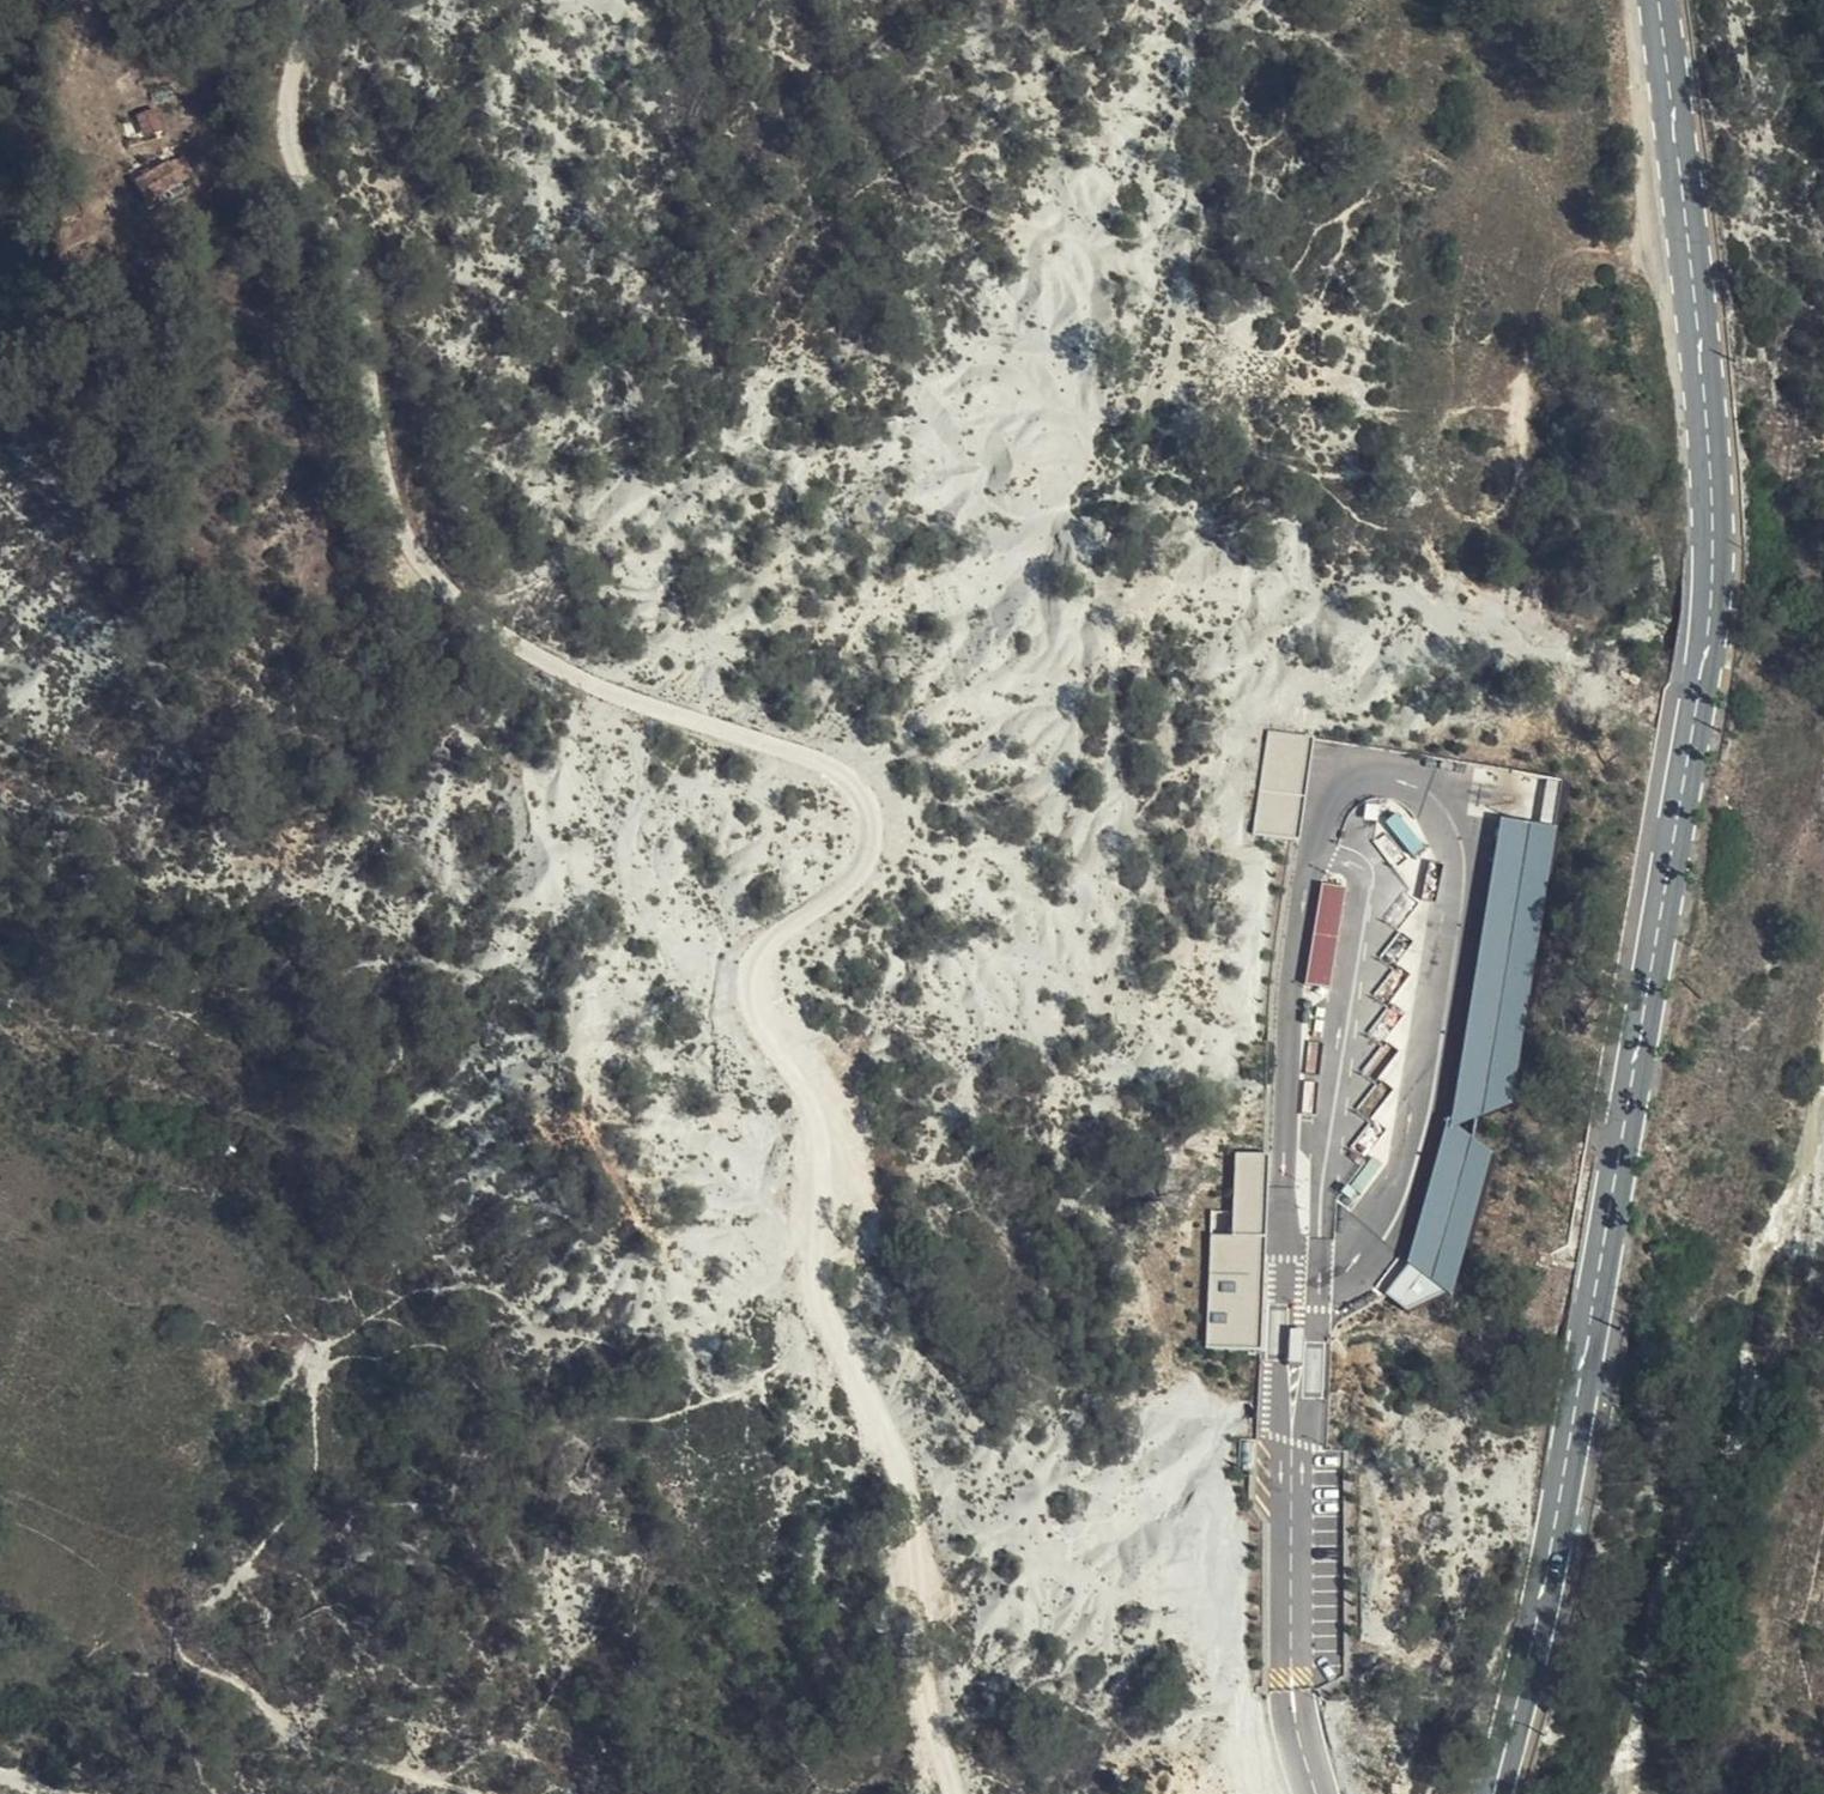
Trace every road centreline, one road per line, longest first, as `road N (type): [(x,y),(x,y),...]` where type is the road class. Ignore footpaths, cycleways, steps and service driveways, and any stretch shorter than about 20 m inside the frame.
road 1 (unclassified): [(954,1793),(936,1724),(898,1463),(828,1322),(814,1267),(820,1129),(742,1008),(742,974),(763,943),(867,868),(868,797),(825,769),(628,707),(532,661),(444,597),(402,543),(328,244),(287,135),(298,35),(315,0)]
road 2 (primary): [(1658,0),(1706,417),(1710,593),(1672,858),(1534,1628),(1492,1793)]

